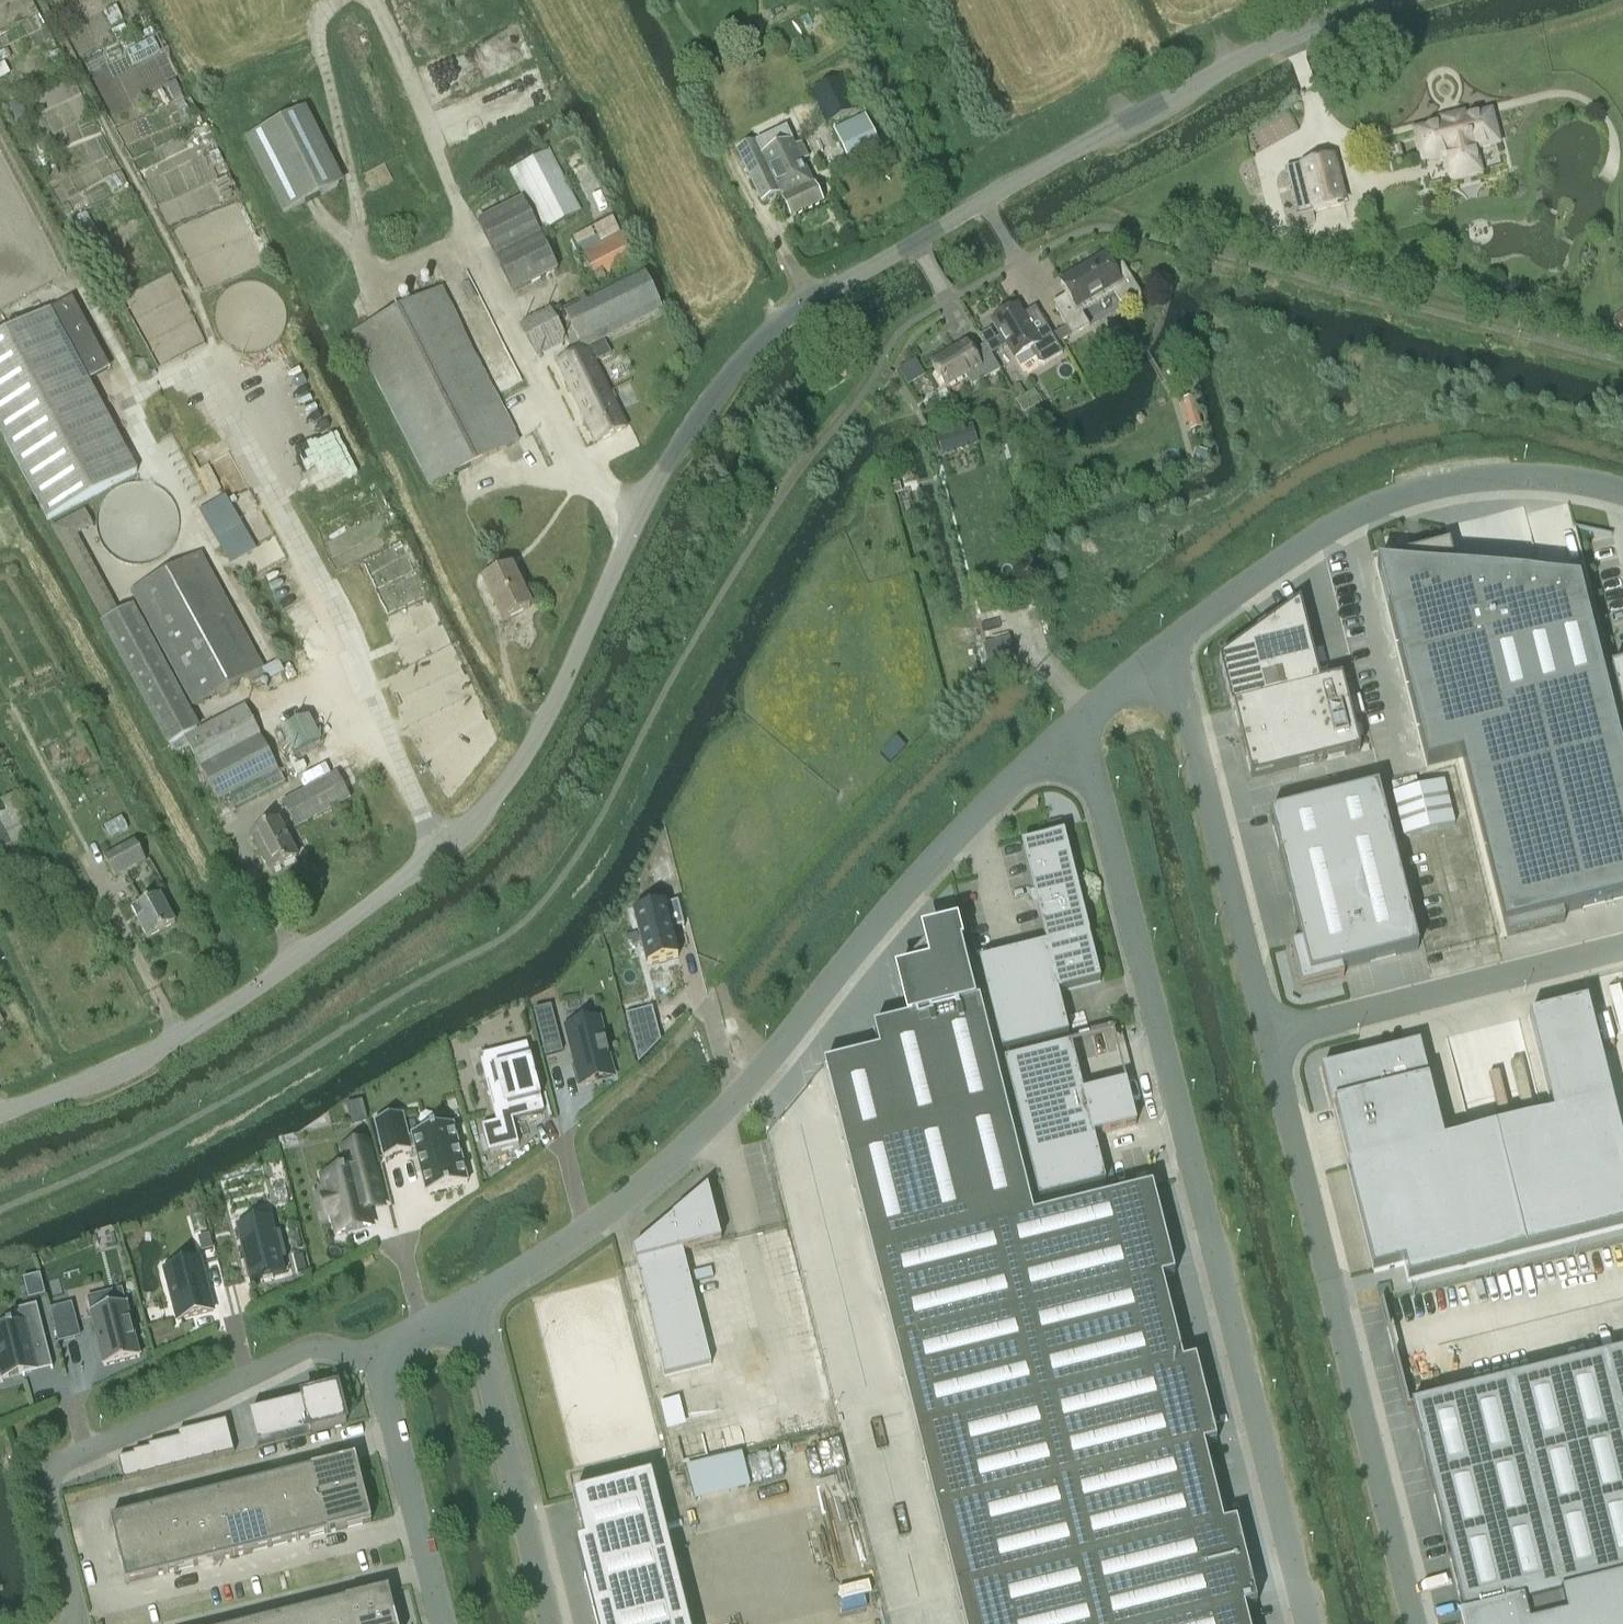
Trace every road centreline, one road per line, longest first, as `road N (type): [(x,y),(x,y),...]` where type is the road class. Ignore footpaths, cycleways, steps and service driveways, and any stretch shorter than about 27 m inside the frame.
road 1 (unclassified): [(0,1115),(115,1069),(239,1002),(478,817),(553,706),(643,503),(772,329),(1235,62),(1389,0)]
road 2 (unclassified): [(1307,1623),(1093,772),(1063,735)]
road 3 (unclassified): [(467,1312),(606,1214),(702,1133),(979,809),(1063,735)]
road 4 (unclassified): [(1416,1623),(1268,1034)]
road 5 (unclassified): [(1150,662),(1322,535),(1395,497),(1509,476),(1622,493)]
road 6 (unclassified): [(73,1623),(77,1604),(52,1483),(58,1464),(311,1347),(380,1356)]
road 7 (unclassified): [(1268,1034),(1186,703),(1150,662)]
road 8 (unclassified): [(1268,1034),(1622,947)]
road 9 (unclassified): [(548,1623),(467,1312)]
road 10 (unclassified): [(446,1623),(380,1356)]
road 11 (track): [(465,209),(373,0)]
road 12 (track): [(1062,0),(1129,122)]

